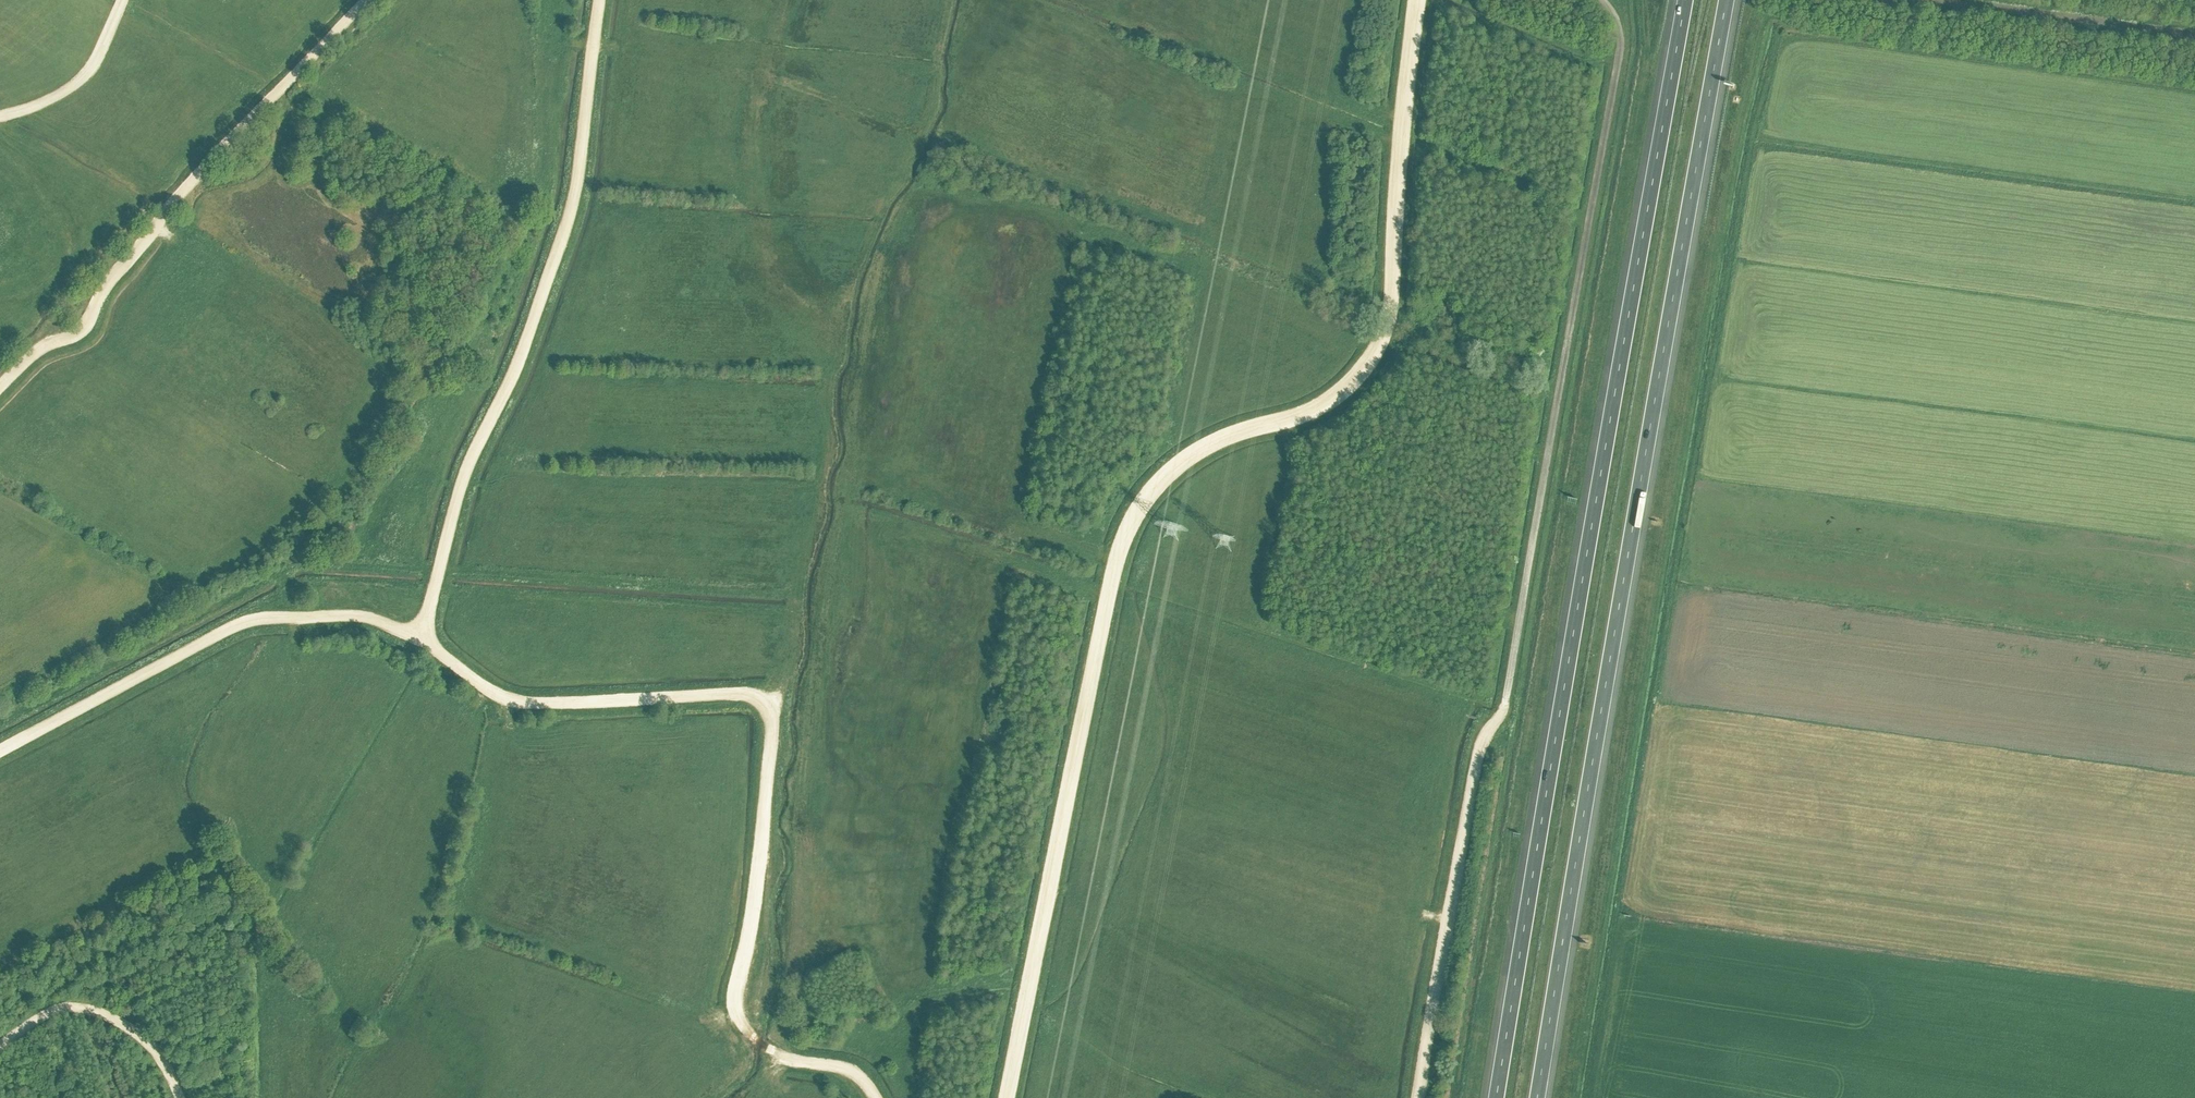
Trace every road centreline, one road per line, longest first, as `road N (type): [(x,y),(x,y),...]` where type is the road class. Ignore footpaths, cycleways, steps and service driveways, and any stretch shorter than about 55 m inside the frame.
road 1 (track): [(0,750),(263,619),(378,622),(422,637),(511,701),(755,697),(772,727),(739,1013),(777,1054),(852,1071),(877,1097)]
road 2 (motorway): [(1538,1097),(1728,0)]
road 3 (motorway): [(1684,0),(1497,1097)]
road 4 (unclassified): [(1602,0),(1620,44),(1504,709)]
road 5 (track): [(422,637),(466,465),(521,356),(576,187),(598,0)]
road 6 (track): [(365,0),(175,198),(102,291),(80,334),(35,352),(0,387)]
road 7 (track): [(1504,709),(1479,756),(1416,1097)]
road 8 (unclassified): [(2194,34),(1963,0)]
road 9 (track): [(0,1047),(60,1009),(107,1015),(151,1043),(180,1097)]
road 10 (track): [(122,0),(90,71),(57,96),(0,116)]

